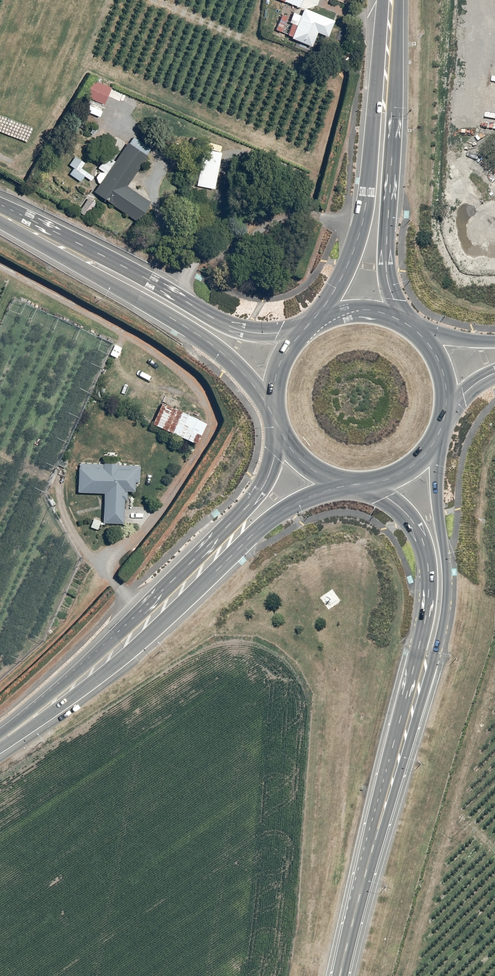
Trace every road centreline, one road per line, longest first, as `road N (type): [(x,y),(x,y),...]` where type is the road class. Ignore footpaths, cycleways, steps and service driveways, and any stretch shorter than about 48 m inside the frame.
road 1 (primary): [(345,483),(272,518),(110,669),(4,738)]
road 2 (primary): [(4,738),(243,511),(270,471),(279,429)]
road 3 (secondary): [(273,414),(231,360),(199,337),(0,224)]
road 4 (secondary): [(0,207),(228,326),(301,334)]
road 5 (secondary): [(439,434),(447,599),(436,658),(412,706)]
road 6 (secondary): [(340,975),(412,706)]
road 7 (primary): [(313,324),(362,226),(387,63)]
road 8 (primary): [(387,63),(393,109),(386,269),(403,322)]
road 9 (secondary): [(412,706),(426,618),(424,543),(402,508),(368,484)]

